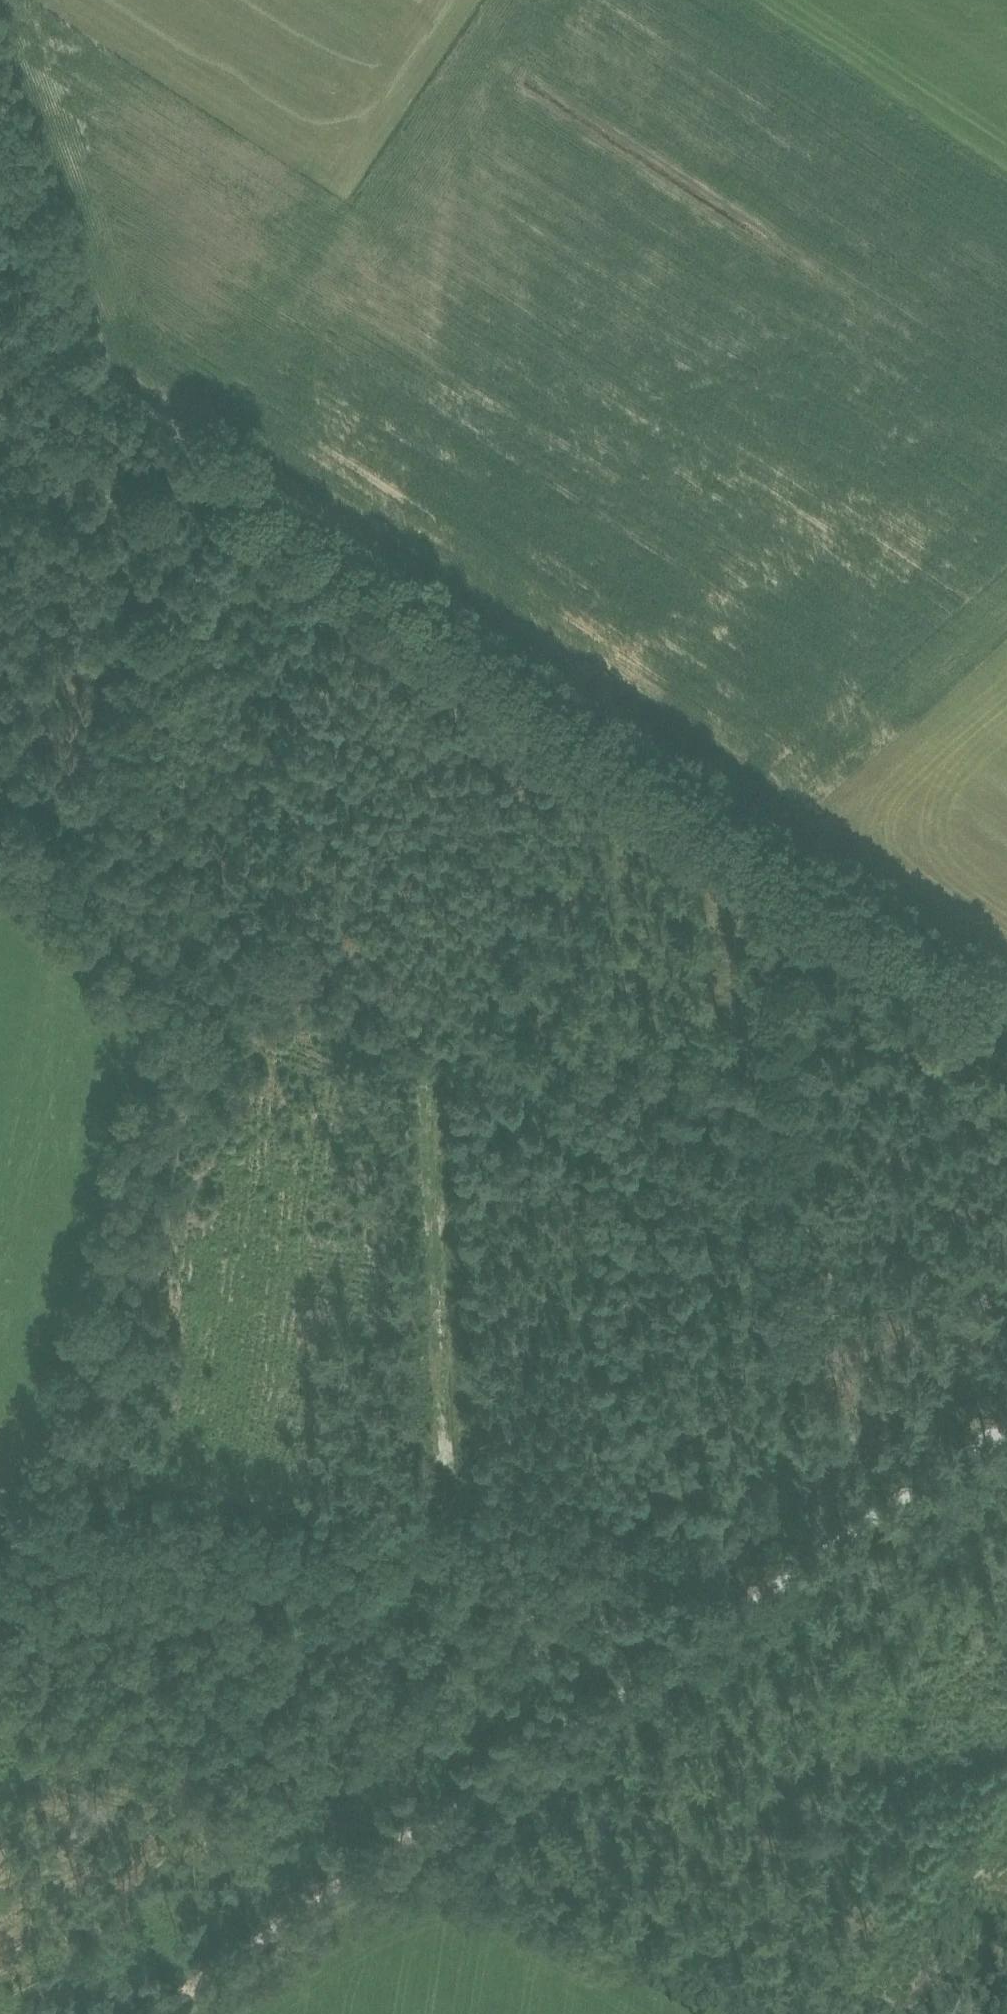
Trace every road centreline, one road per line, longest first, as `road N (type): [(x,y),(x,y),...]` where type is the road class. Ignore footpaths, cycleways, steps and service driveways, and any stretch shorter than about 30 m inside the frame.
road 1 (track): [(1006,1026),(0,321)]
road 2 (track): [(150,2013),(1006,1410)]

